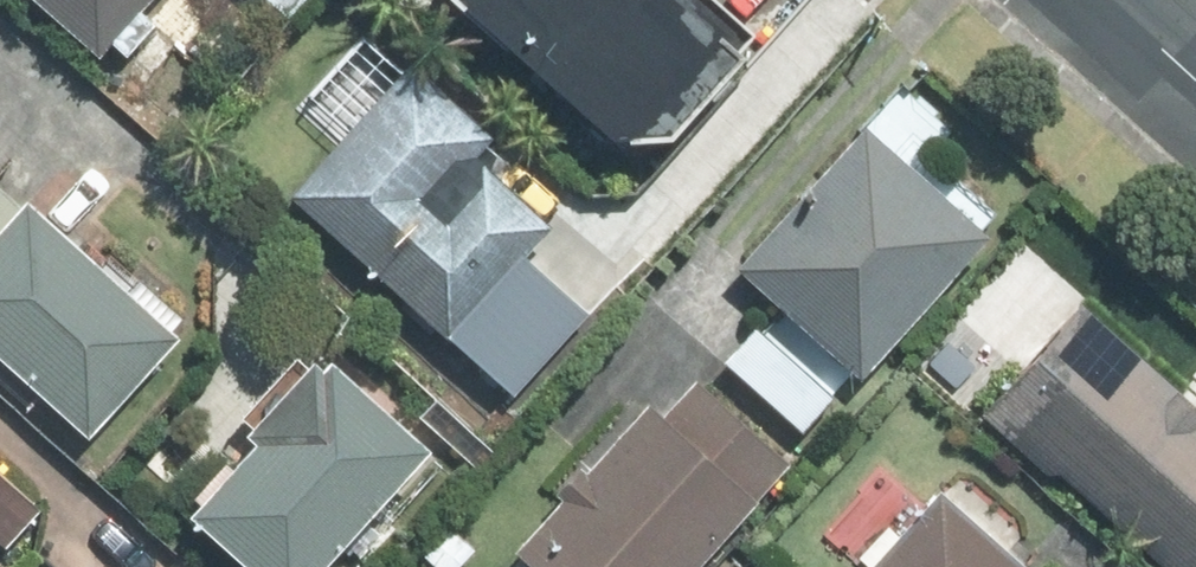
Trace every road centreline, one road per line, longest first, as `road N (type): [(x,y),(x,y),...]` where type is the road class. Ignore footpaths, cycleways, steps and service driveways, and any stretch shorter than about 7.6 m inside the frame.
road 1 (tertiary): [(1107,0),(1195,81)]

